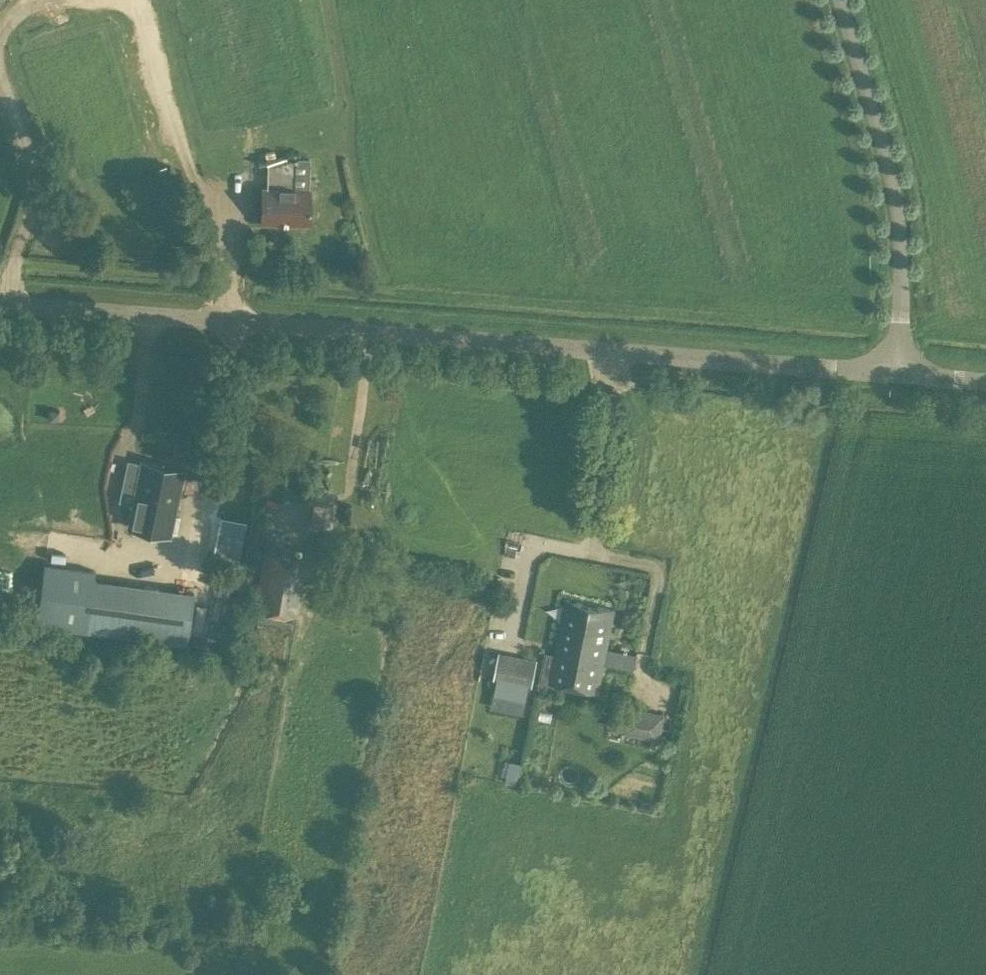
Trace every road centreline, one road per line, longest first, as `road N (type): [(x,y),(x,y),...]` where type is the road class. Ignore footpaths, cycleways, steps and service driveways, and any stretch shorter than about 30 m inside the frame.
road 1 (unclassified): [(896,373),(0,302)]
road 2 (unclassified): [(896,373),(904,261),(898,196),(842,0)]

